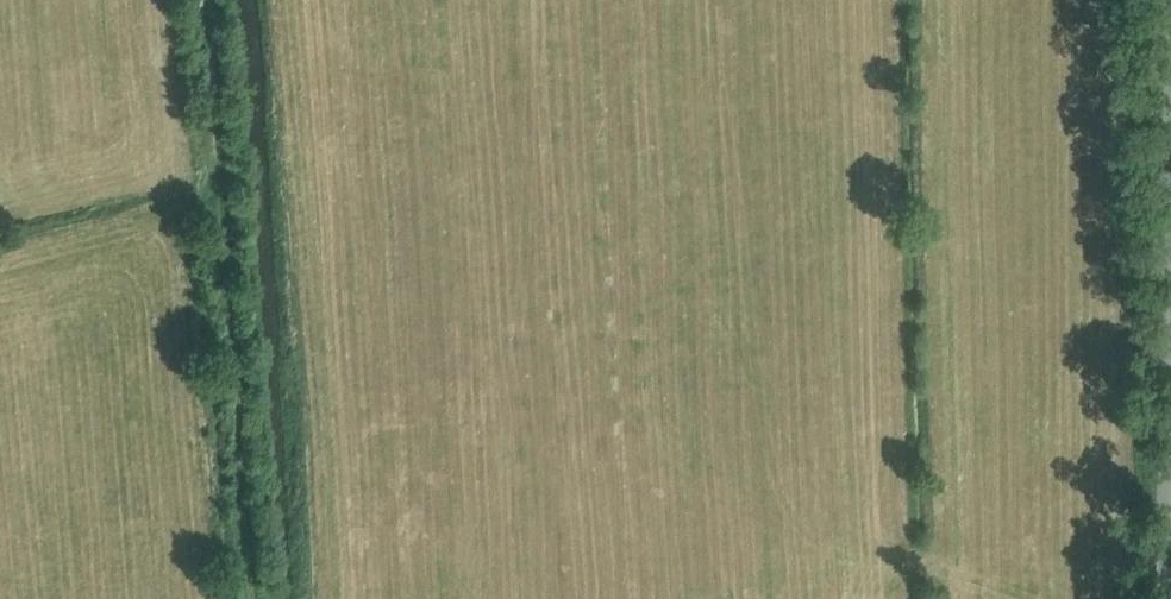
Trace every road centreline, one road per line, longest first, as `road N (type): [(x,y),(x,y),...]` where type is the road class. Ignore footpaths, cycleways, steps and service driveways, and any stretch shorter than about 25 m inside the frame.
road 1 (track): [(212,0),(256,598)]
road 2 (unclassified): [(1169,598),(1159,0)]

